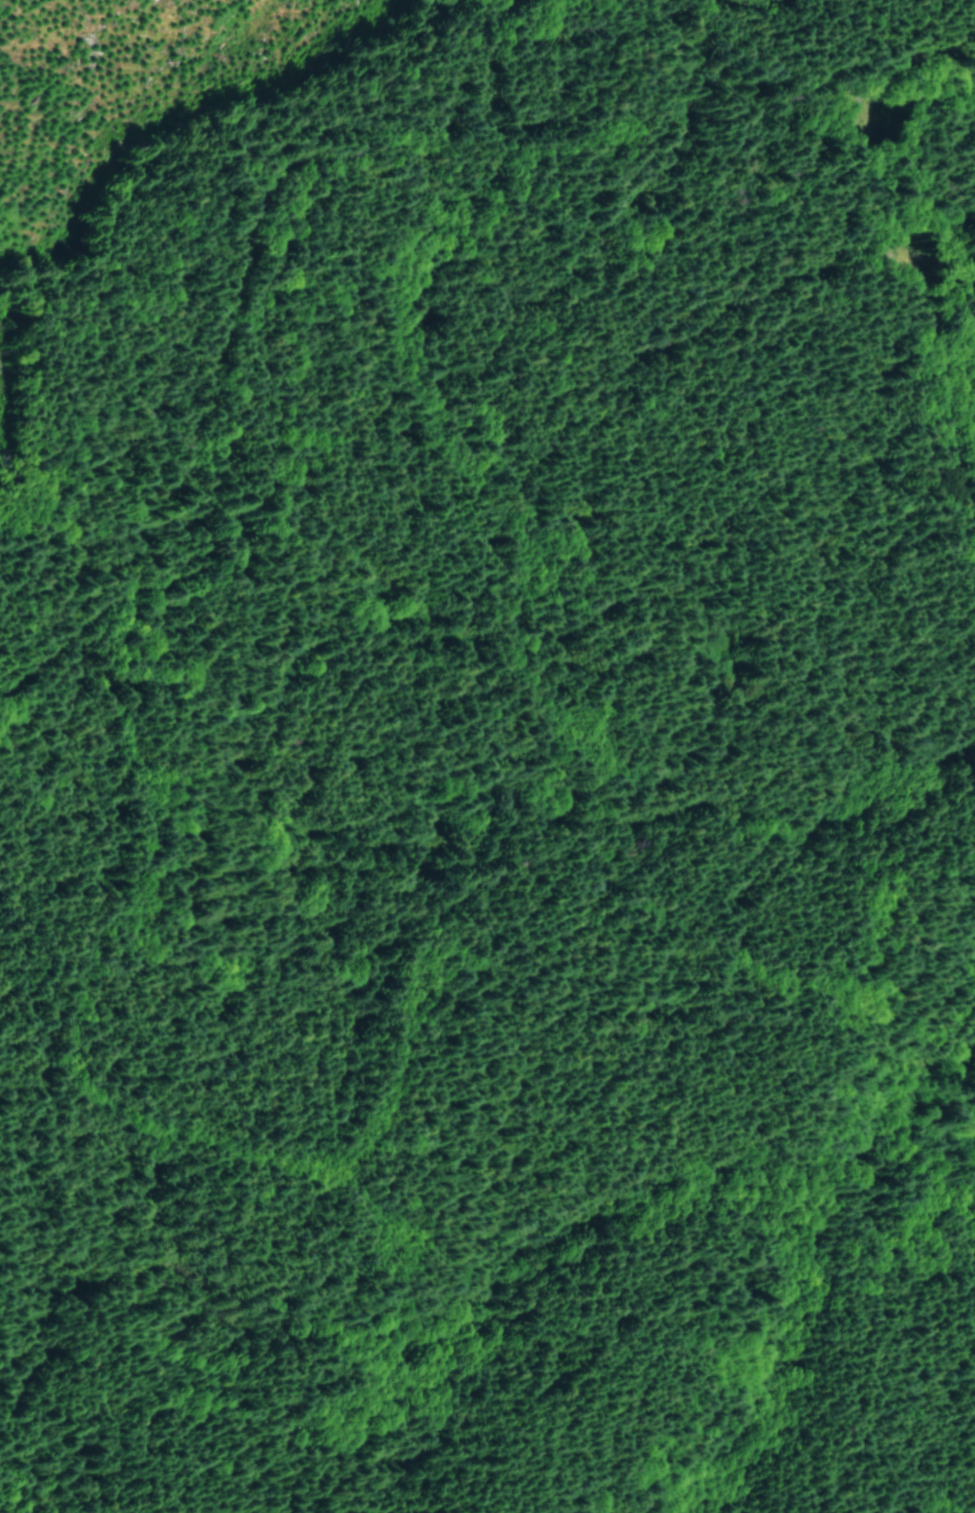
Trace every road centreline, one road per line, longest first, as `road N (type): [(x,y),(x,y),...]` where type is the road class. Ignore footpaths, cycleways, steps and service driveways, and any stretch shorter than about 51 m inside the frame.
road 1 (track): [(970,0),(912,171),(894,285),(739,514),(715,616),(733,688),(775,718),(974,718)]

